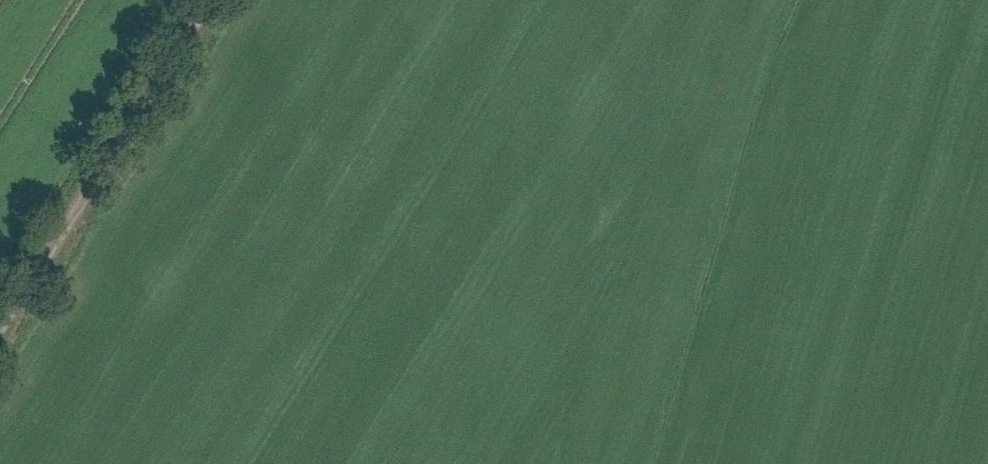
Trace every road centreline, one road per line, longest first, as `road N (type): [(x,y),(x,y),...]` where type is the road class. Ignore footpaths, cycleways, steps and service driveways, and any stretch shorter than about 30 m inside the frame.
road 1 (unclassified): [(0,322),(209,0)]

